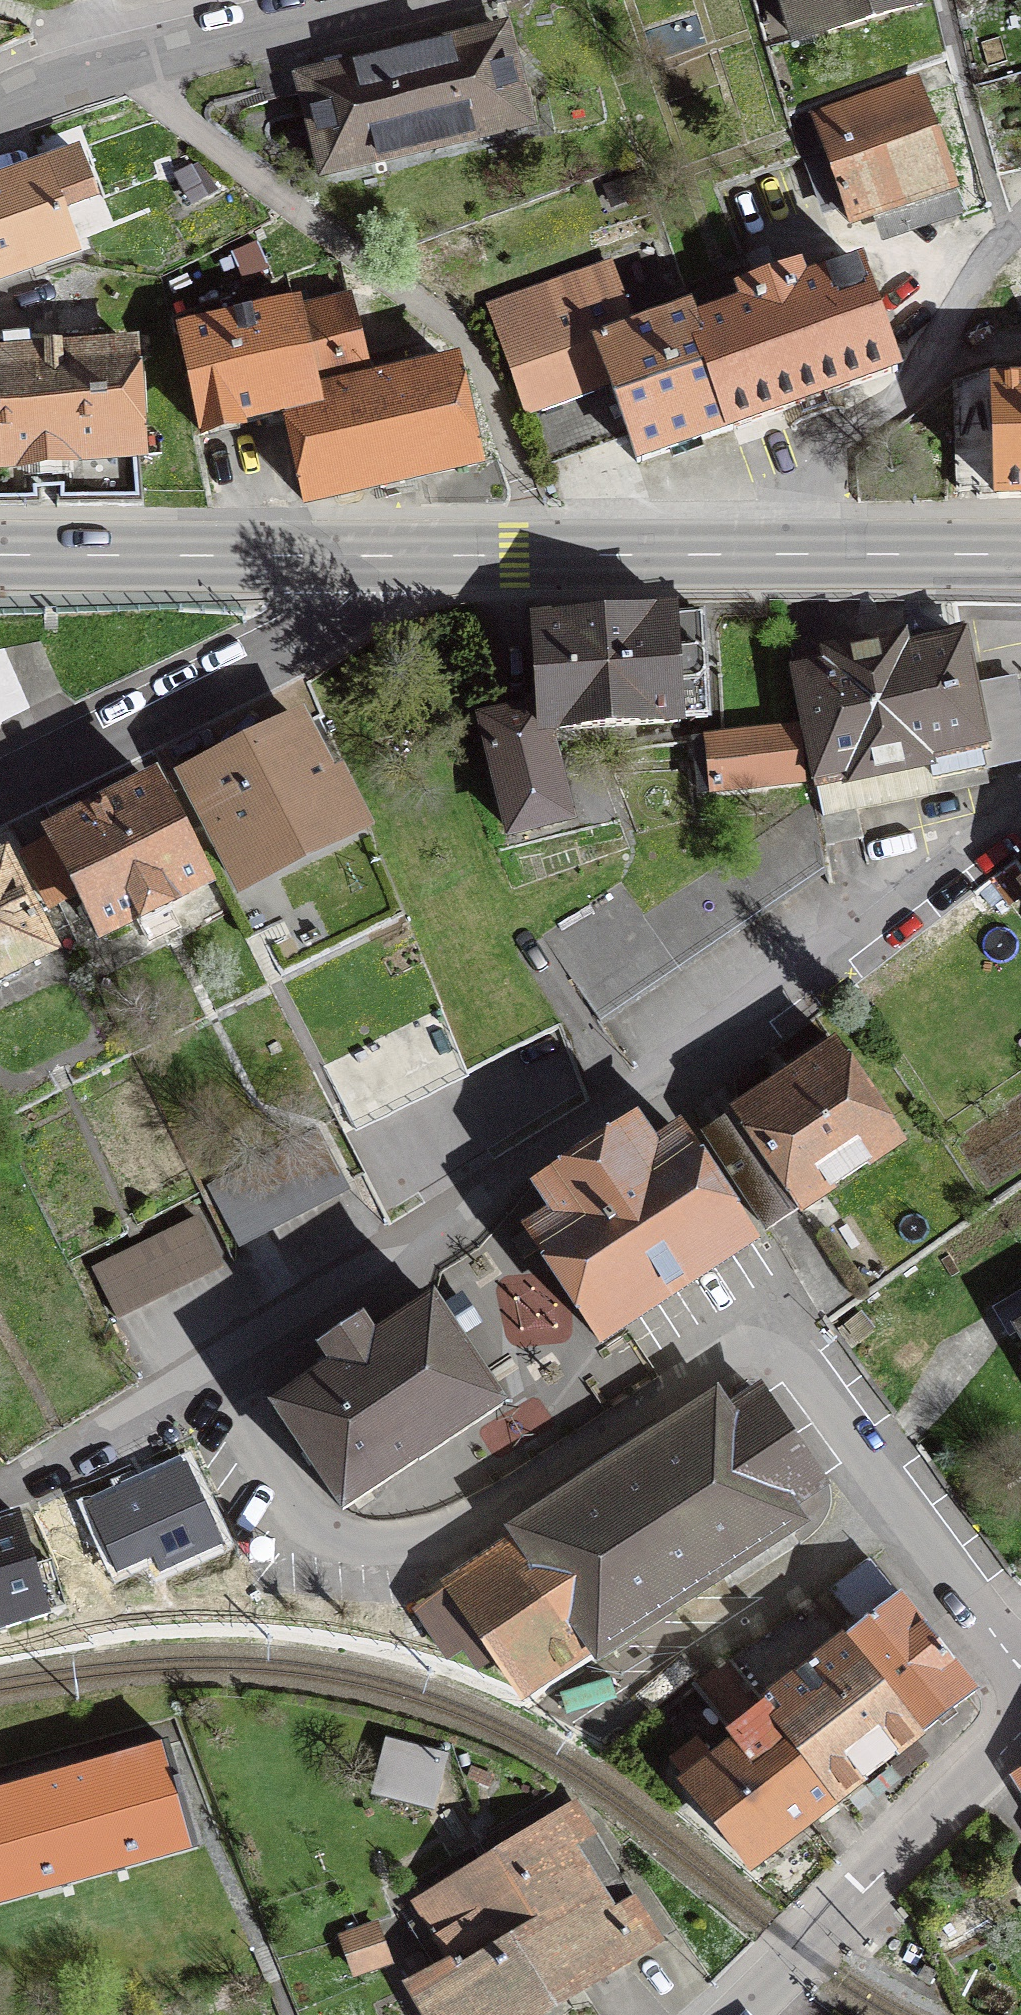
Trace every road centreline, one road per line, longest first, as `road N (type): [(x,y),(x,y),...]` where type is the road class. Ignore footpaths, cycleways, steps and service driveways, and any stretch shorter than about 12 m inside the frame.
road 1 (residential): [(212,1407),(327,1542),(363,1566),(437,1552),(708,1374),(745,1356),(775,1361),(806,1385),(1020,1667)]
road 2 (residential): [(212,1407),(1020,836)]
road 3 (secondary): [(368,555),(1020,553)]
road 4 (residential): [(368,555),(362,591),(308,646),(0,800)]
road 5 (residential): [(1020,1727),(737,2014)]
road 6 (residential): [(354,0),(119,60),(0,109)]
road 7 (secondary): [(0,553),(368,555)]
road 8 (residential): [(0,1505),(41,1495),(212,1407)]

